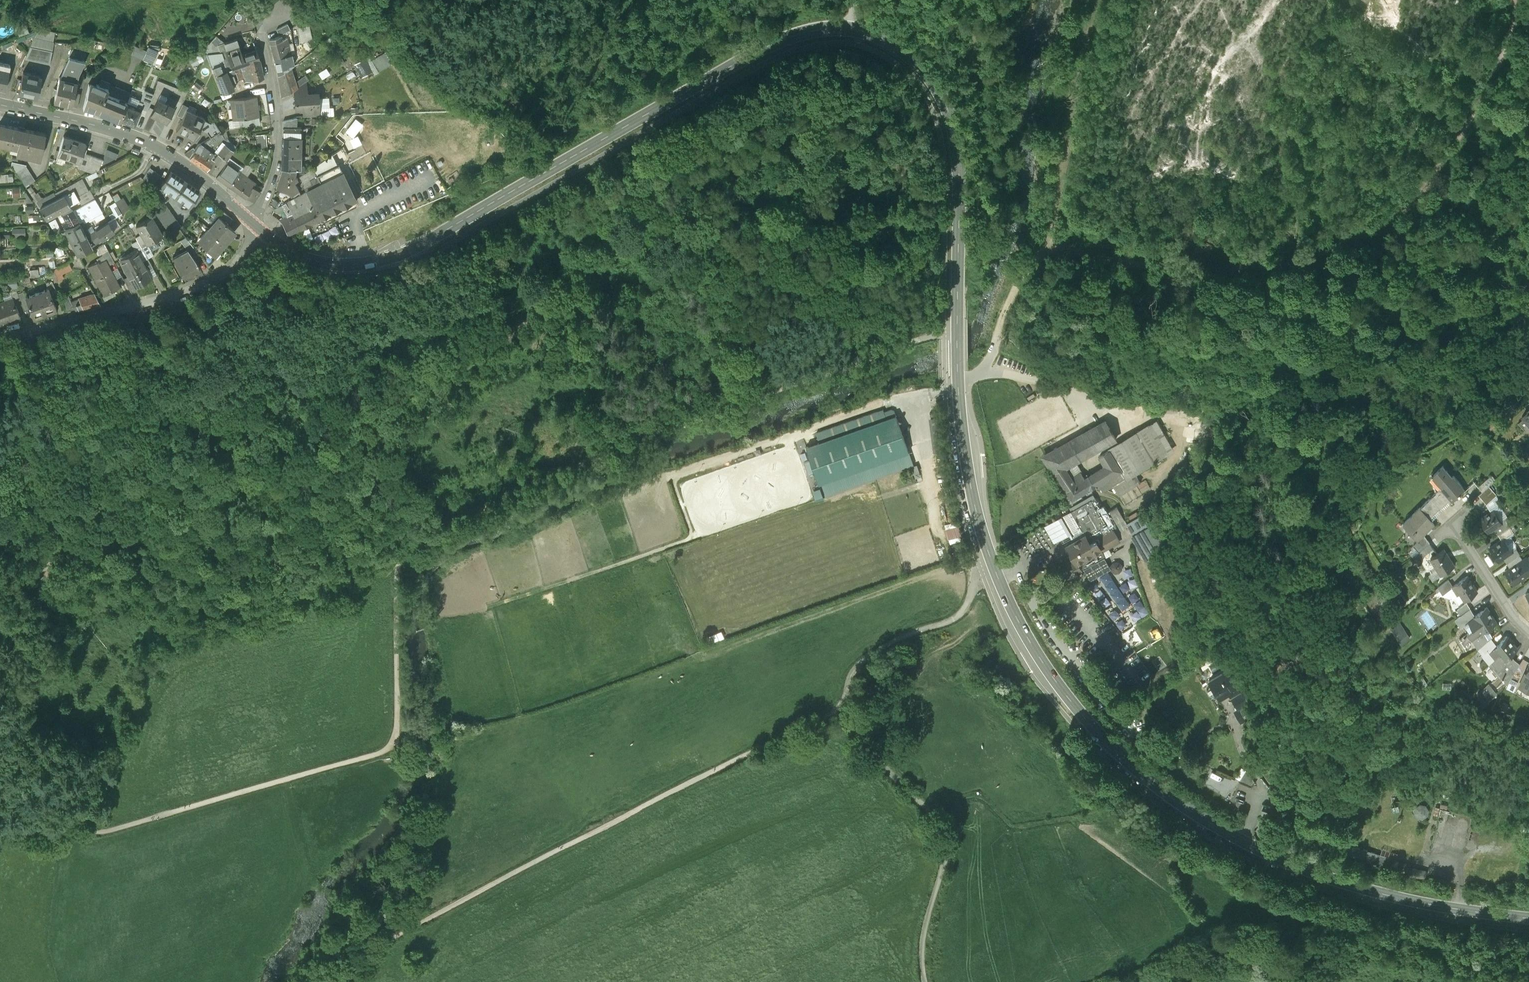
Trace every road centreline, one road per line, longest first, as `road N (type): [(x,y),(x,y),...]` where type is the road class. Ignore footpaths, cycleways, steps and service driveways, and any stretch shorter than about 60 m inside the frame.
road 1 (secondary): [(1454,914),(1332,882),(1219,830),(1139,776),(1075,712),(1037,657),(995,572),(966,463),(953,127),(921,67),(883,39),(853,29),(815,31),(764,50),(394,255),(327,261),(254,224)]
road 2 (track): [(944,332),(650,436),(416,535),(396,575),(398,708),(386,749),(108,831),(0,822)]
road 3 (track): [(235,260),(293,392),(282,403),(189,415),(177,423),(130,512),(57,563),(38,601),(31,693),(0,746)]
road 4 (track): [(354,981),(399,921),(817,718),(853,688)]
road 5 (track): [(853,688),(864,735),(951,827),(923,944),(928,981)]
road 6 (residential): [(254,224),(242,251),(211,280),(0,340)]
road 7 (secondary): [(254,224),(155,148),(0,105)]
road 8 (residential): [(254,224),(273,146),(264,39),(273,20)]
road 9 (track): [(853,688),(885,645),(954,622),(983,578)]
road 10 (residential): [(1528,626),(1451,519)]

